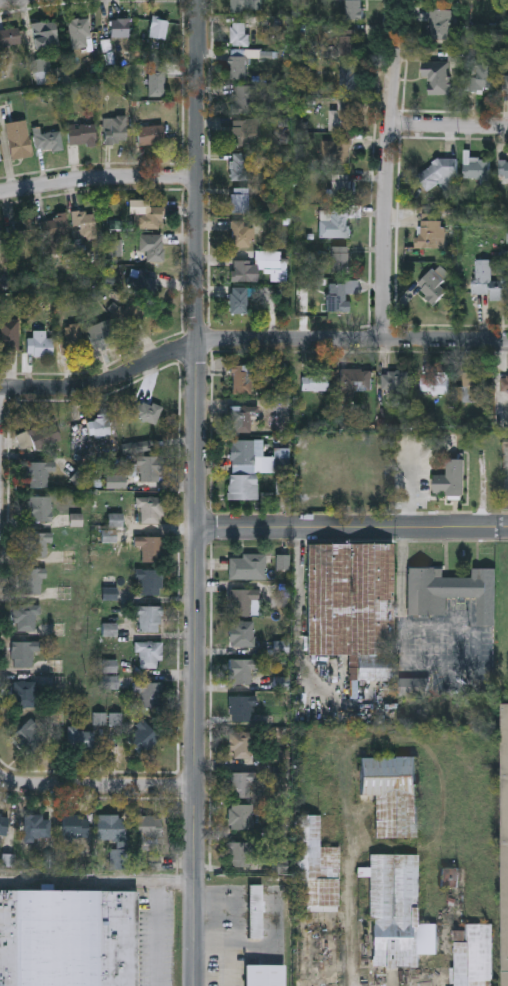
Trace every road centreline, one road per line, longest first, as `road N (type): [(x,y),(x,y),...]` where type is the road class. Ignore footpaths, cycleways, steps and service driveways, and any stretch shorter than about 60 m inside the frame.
road 1 (residential): [(196,985),(199,0)]
road 2 (residential): [(0,385),(120,379),(146,358),(226,341),(507,342)]
road 3 (residential): [(381,342),(400,0)]
road 4 (residential): [(199,526),(507,528)]
road 5 (residential): [(0,193),(107,176),(199,176)]
road 6 (residential): [(196,785),(0,779)]
road 7 (residential): [(387,125),(507,130)]

